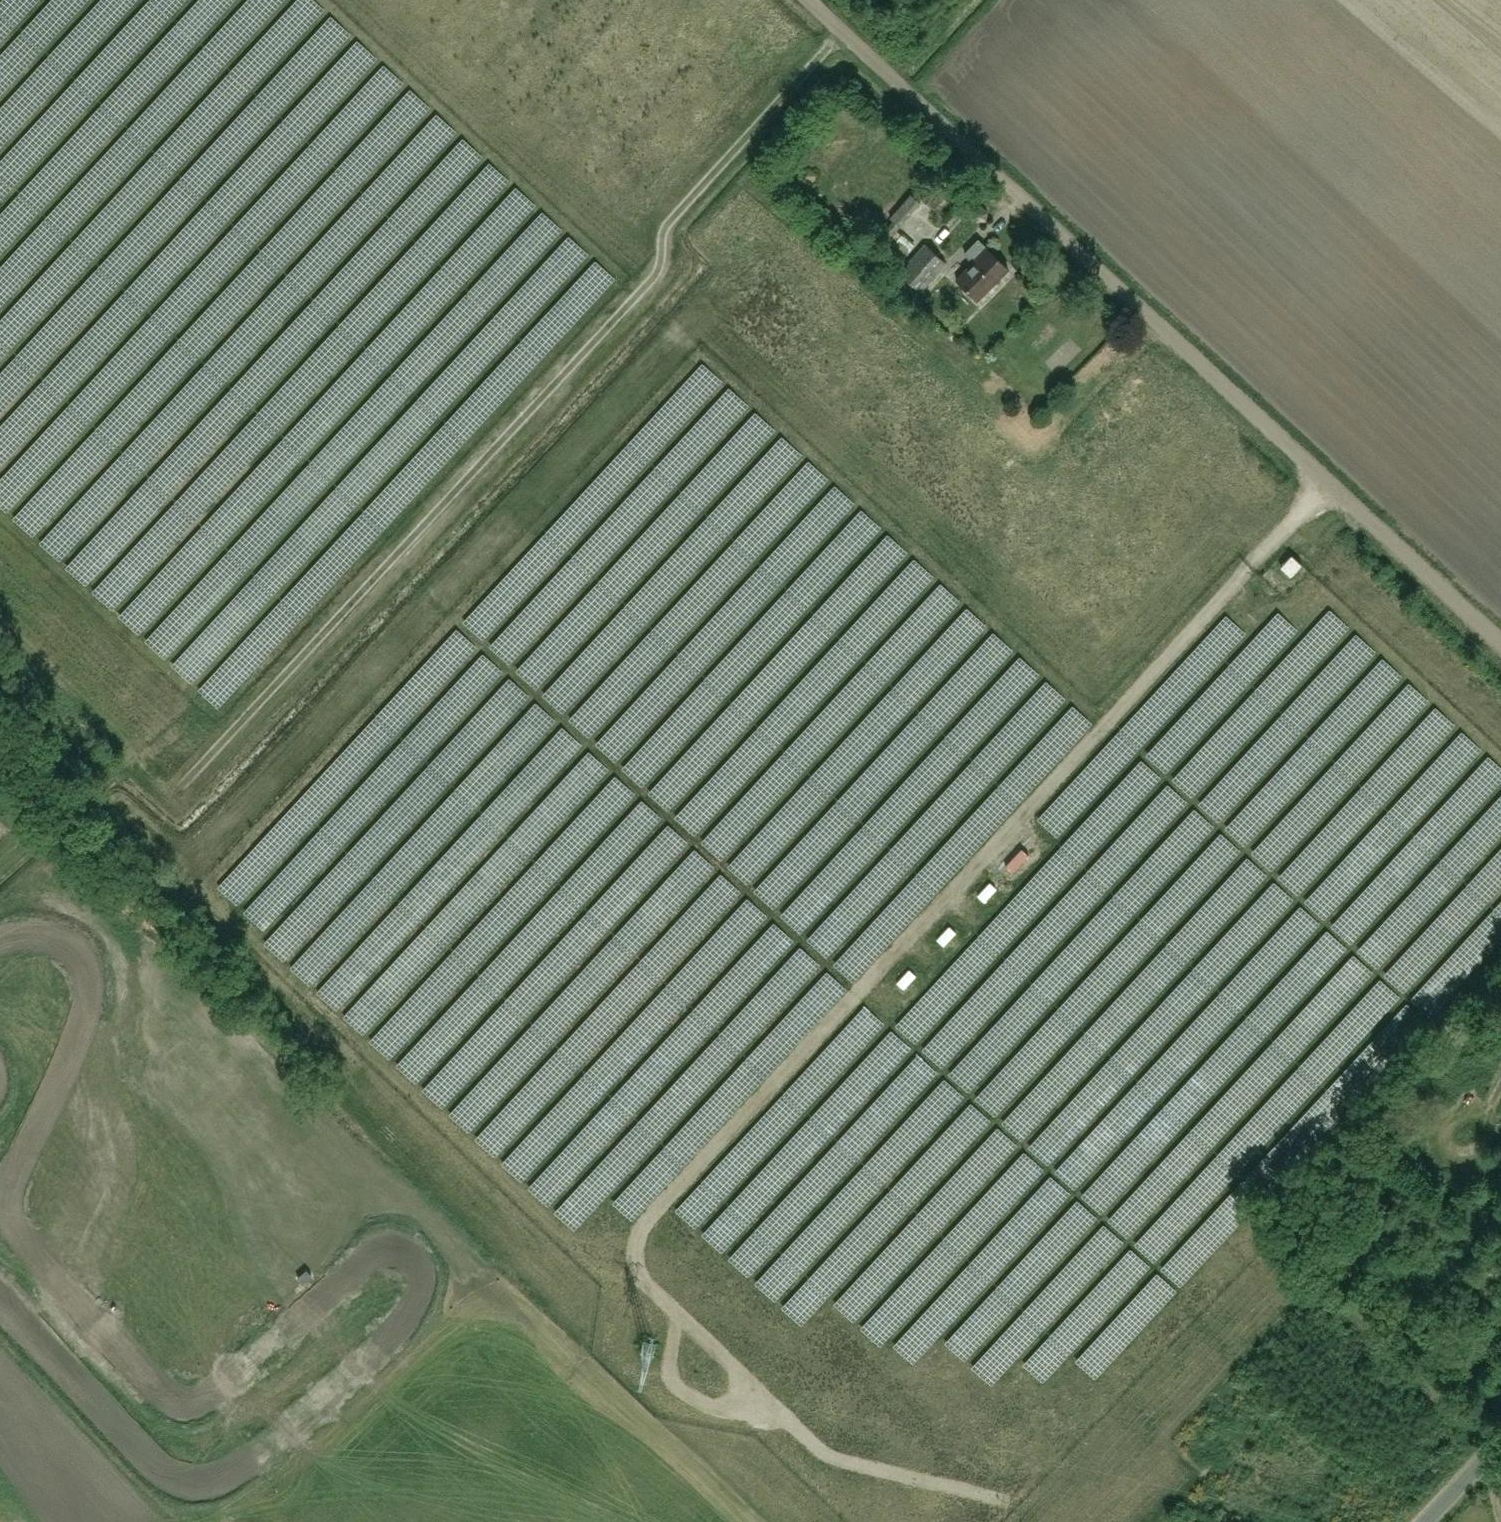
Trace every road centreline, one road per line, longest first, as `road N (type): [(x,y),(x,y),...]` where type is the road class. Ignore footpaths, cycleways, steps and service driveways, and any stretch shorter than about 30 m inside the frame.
road 1 (track): [(1500,638),(810,0)]

